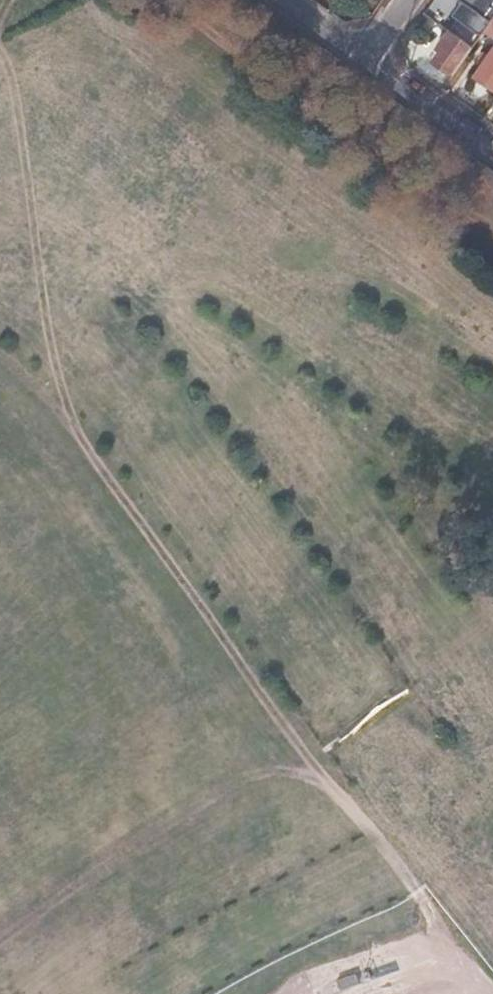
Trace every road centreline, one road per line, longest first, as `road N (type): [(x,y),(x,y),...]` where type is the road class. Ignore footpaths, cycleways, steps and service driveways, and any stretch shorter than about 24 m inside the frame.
road 1 (track): [(492,226),(159,0)]
road 2 (residential): [(361,62),(492,154)]

